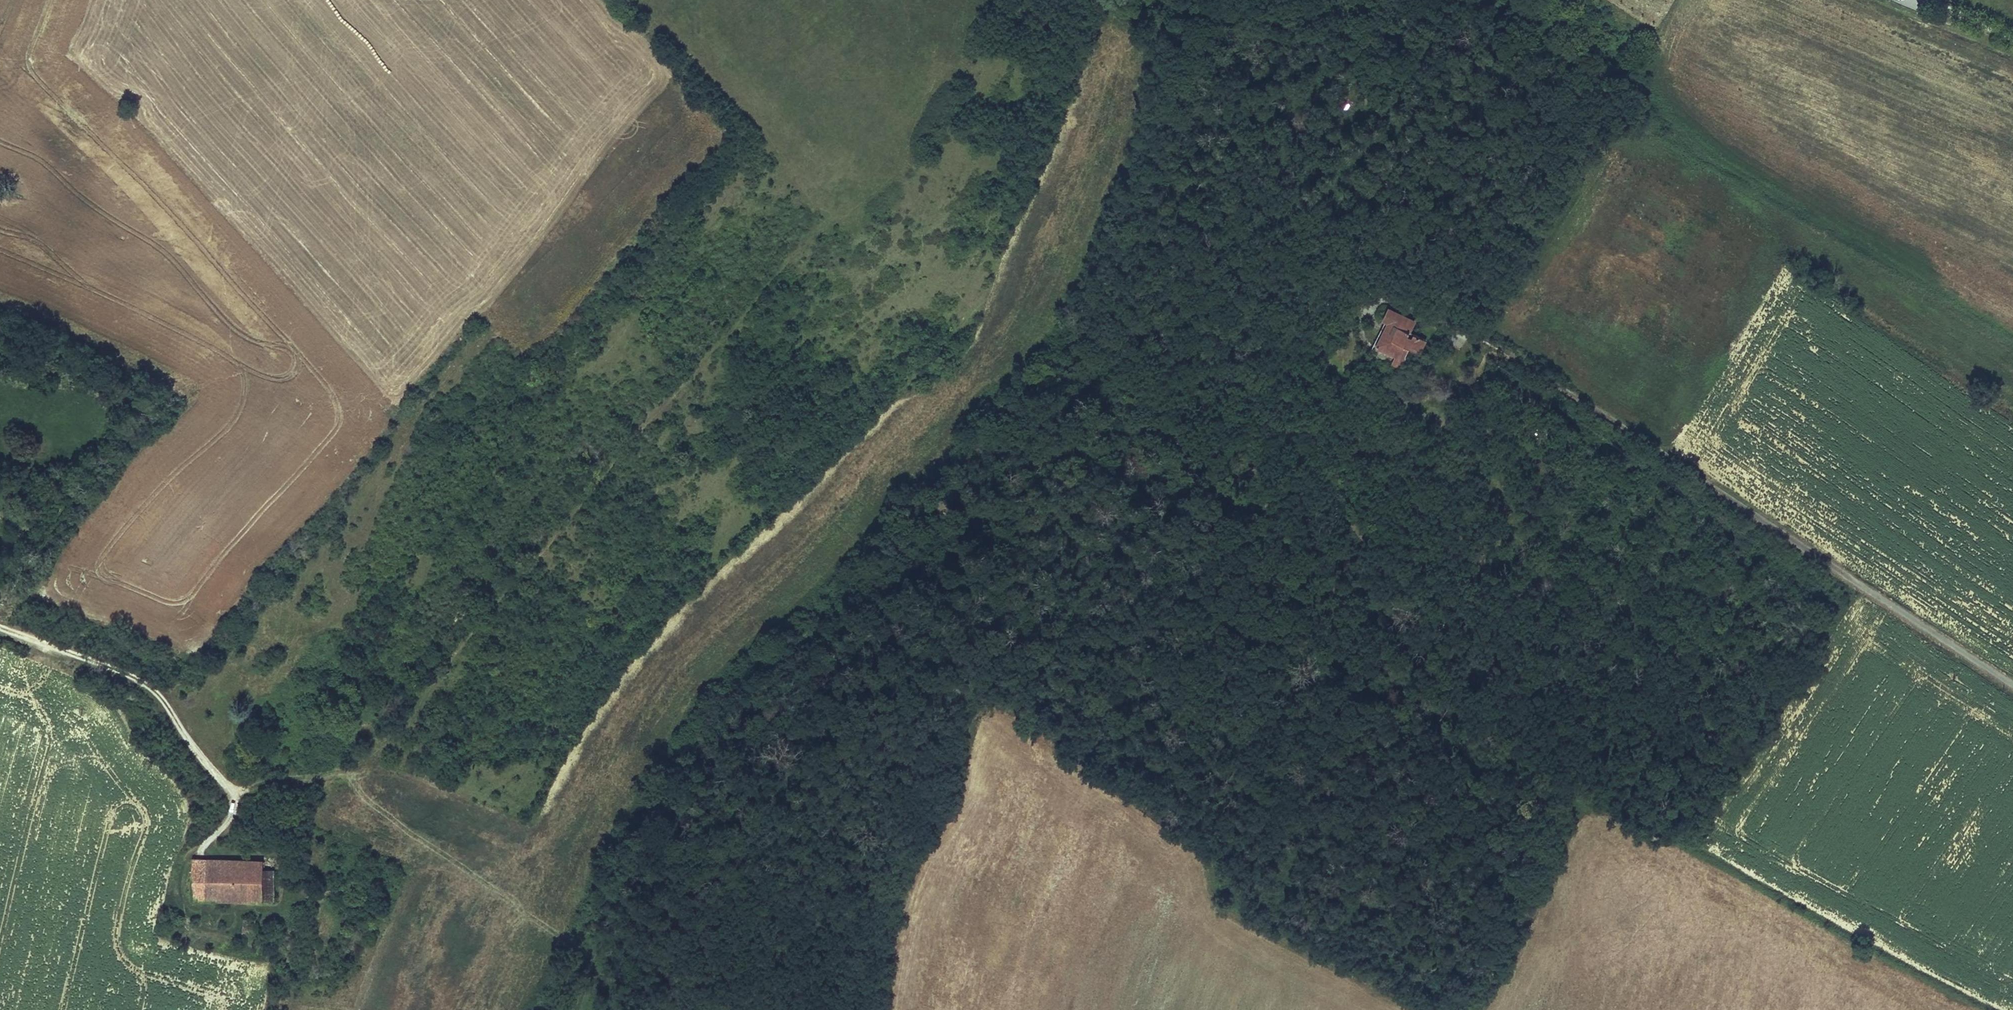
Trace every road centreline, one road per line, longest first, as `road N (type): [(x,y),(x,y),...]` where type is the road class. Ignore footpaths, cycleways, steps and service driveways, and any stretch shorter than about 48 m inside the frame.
road 1 (track): [(202,853),(229,820),(234,799),(158,694),(124,672),(0,628)]

